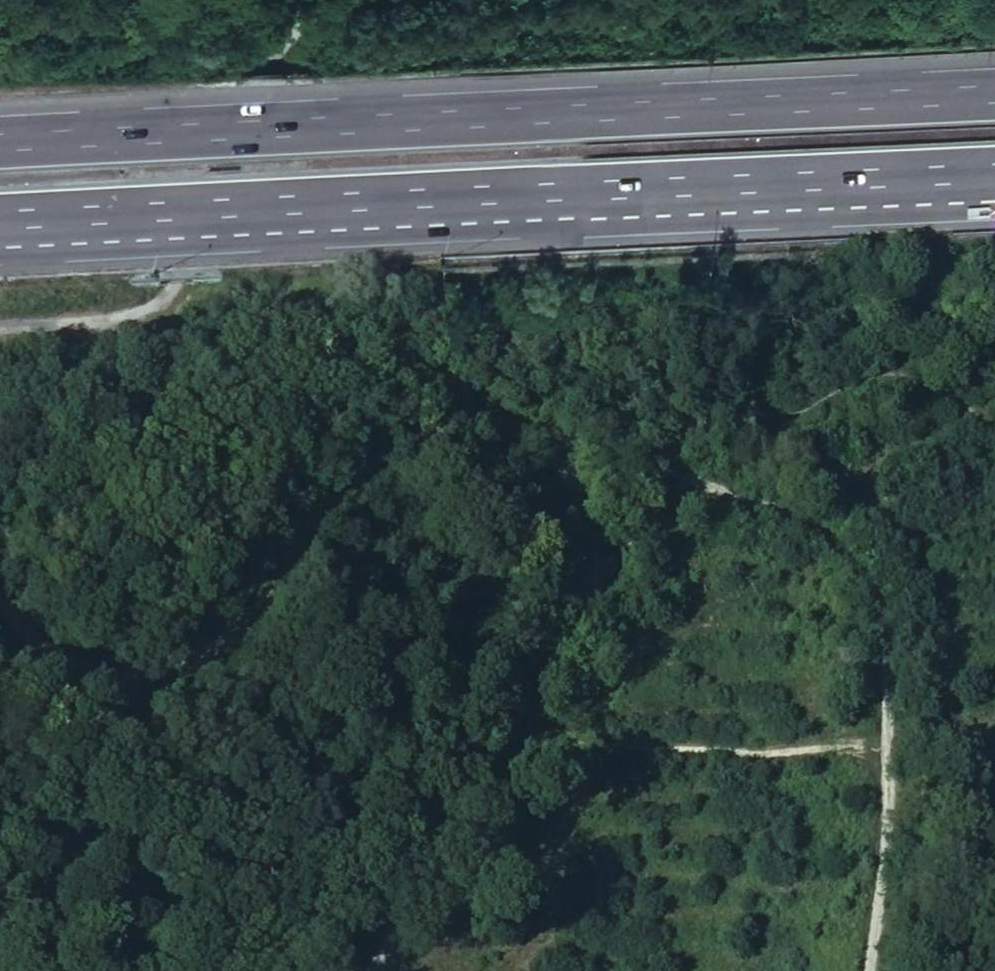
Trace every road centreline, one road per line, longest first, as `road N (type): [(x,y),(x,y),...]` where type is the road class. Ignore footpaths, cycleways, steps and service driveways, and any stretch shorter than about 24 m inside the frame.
road 1 (track): [(0,600),(59,658),(102,673),(211,658),(313,497),(427,424),(505,418),(544,441),(586,500),(590,581),(572,642),(401,917),(382,970)]
road 2 (motorway): [(0,224),(994,176)]
road 3 (motorway): [(994,99),(0,145)]
road 4 (track): [(544,441),(688,475),(831,535),(879,603),(890,641),(888,832),(870,970)]
road 5 (track): [(0,335),(142,319),(164,302),(293,46),(325,22),(382,0)]
road 6 (track): [(590,581),(669,511),(688,475)]

